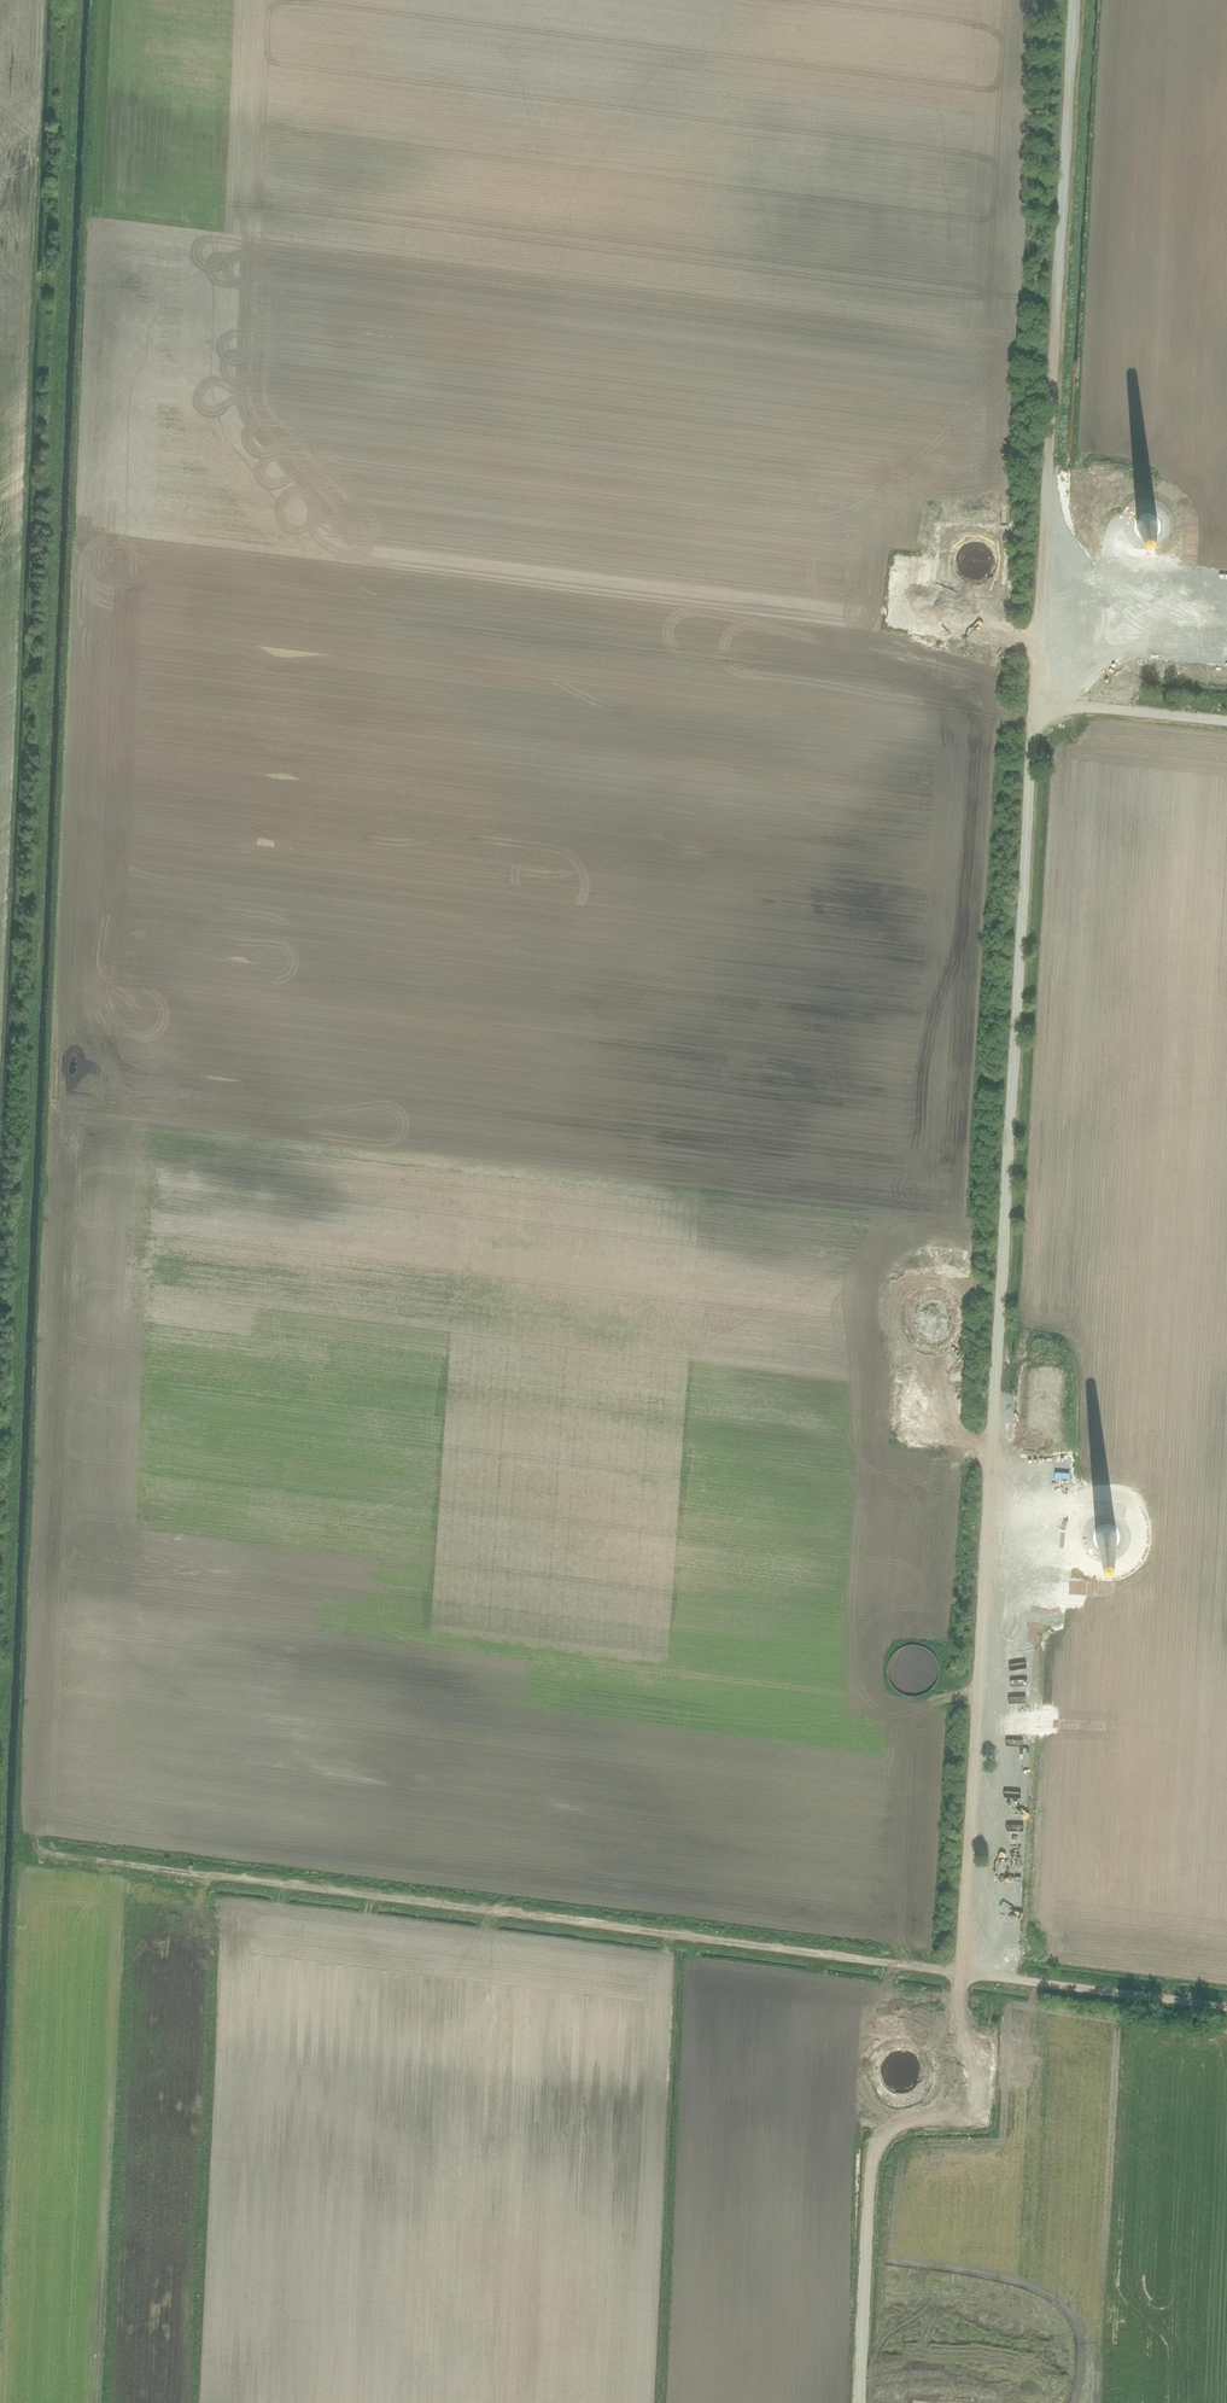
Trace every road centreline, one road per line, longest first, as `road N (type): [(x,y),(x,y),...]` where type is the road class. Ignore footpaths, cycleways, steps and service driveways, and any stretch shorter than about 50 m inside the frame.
road 1 (track): [(1069,0),(966,1971),(957,2037),(939,2081),(873,2138),(861,2402)]
road 2 (unclassified): [(1226,2005),(43,1857)]
road 3 (track): [(1026,714),(1093,707),(1226,718)]

